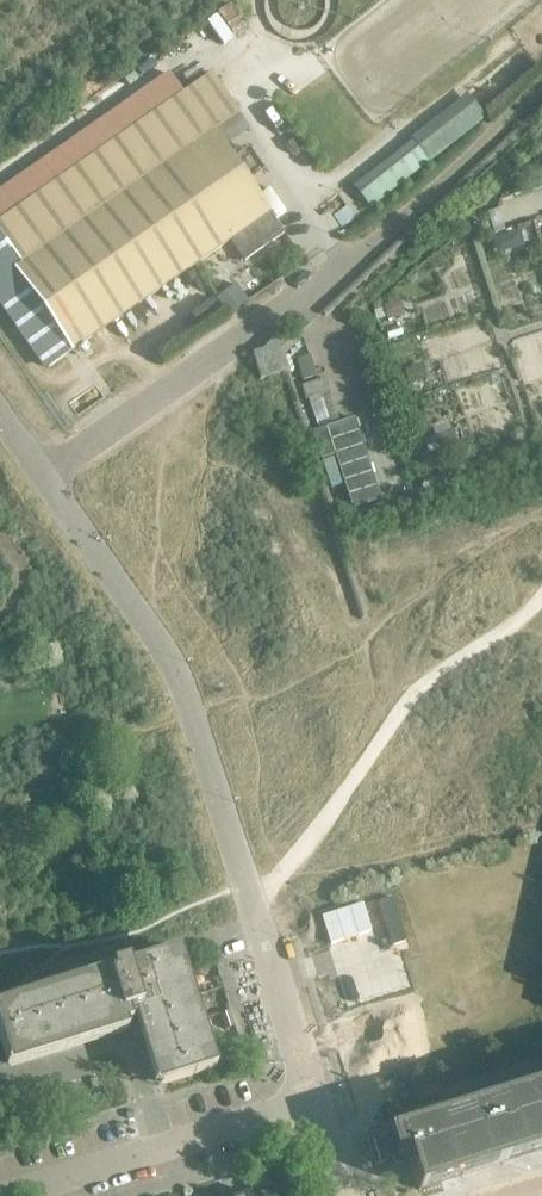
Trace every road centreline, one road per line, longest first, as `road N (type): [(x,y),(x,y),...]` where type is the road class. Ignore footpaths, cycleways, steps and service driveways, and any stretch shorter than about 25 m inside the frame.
road 1 (unclassified): [(541,88),(317,292),(40,477)]
road 2 (unclassified): [(258,905),(192,708),(40,477)]
road 3 (track): [(258,905),(405,707),(541,596)]
road 4 (residential): [(0,1193),(313,1095)]
road 5 (residential): [(313,1095),(258,905)]

